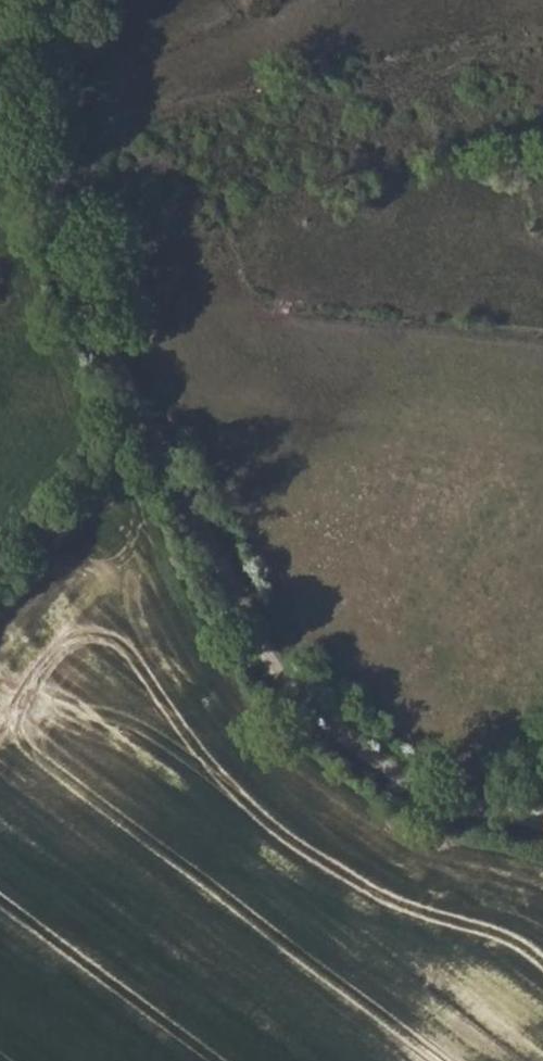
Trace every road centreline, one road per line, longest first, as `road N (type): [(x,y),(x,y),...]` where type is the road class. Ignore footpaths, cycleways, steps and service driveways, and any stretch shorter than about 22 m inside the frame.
road 1 (track): [(542,805),(529,797),(462,797),(317,716),(90,289),(73,211),(80,129),(72,0)]

